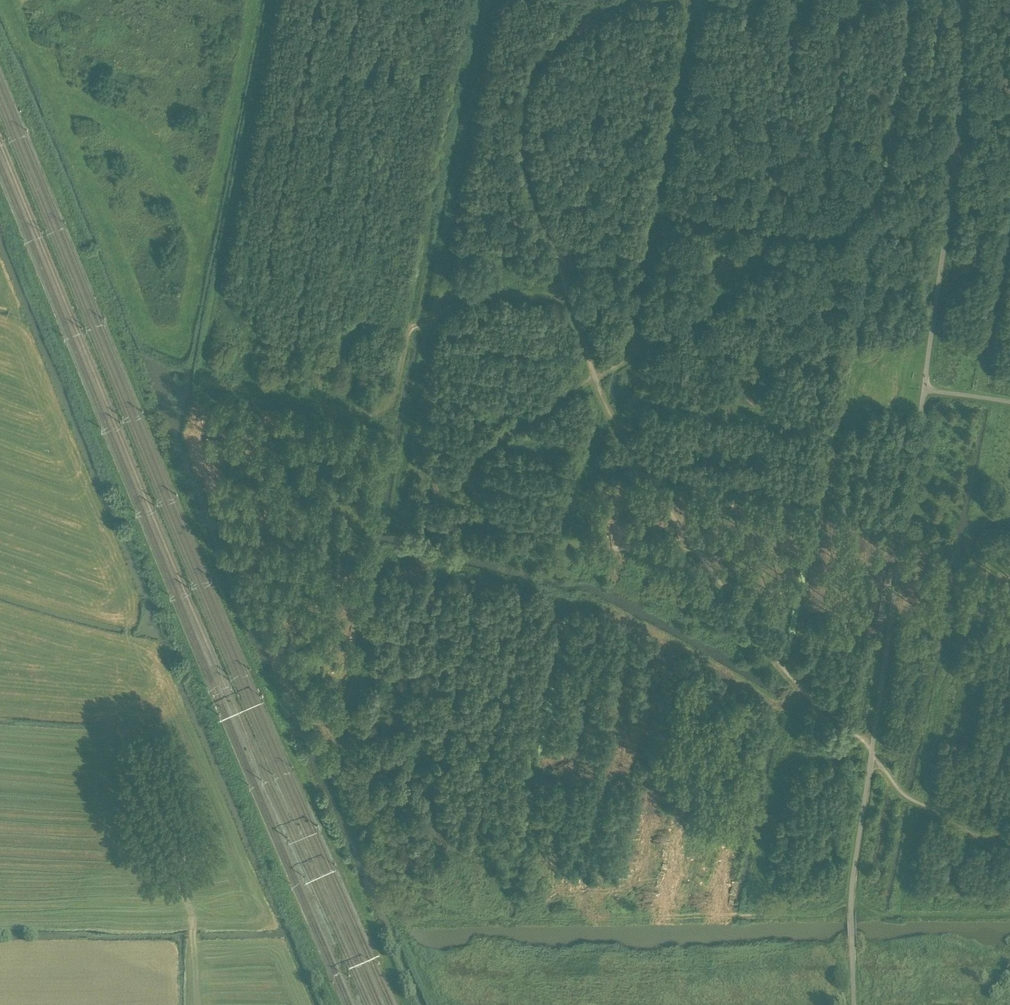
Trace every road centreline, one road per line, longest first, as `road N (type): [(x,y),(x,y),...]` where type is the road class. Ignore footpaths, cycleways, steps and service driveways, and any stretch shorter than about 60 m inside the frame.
road 1 (track): [(694,550),(539,538),(483,508),(471,488),(474,467),(519,424),(1009,107)]
road 2 (track): [(871,749),(806,693),(742,621),(636,462),(594,378),(526,167),(522,110),(540,56),(618,0)]
road 3 (track): [(274,0),(197,389),(384,419),(410,327),(429,324),(446,297),(568,299)]
road 4 (track): [(256,0),(198,309),(189,339),(170,352),(150,341),(10,0)]
road 5 (track): [(474,0),(410,327)]
road 6 (track): [(51,100),(127,125),(161,154),(209,253)]
road 7 (track): [(1009,835),(975,837),(903,794),(871,749)]
road 8 (track): [(1009,914),(863,909),(851,917)]

